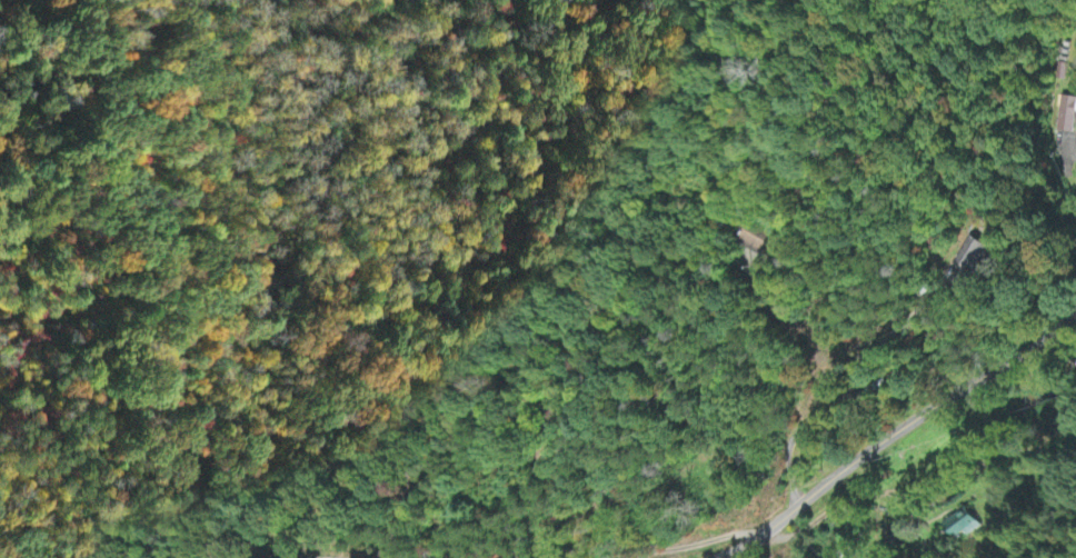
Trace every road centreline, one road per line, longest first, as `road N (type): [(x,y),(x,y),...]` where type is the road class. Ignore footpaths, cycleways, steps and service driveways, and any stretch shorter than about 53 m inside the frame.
road 1 (residential): [(1075,309),(1066,326),(949,396),(719,557)]
road 2 (residential): [(760,534),(661,550),(482,557)]

